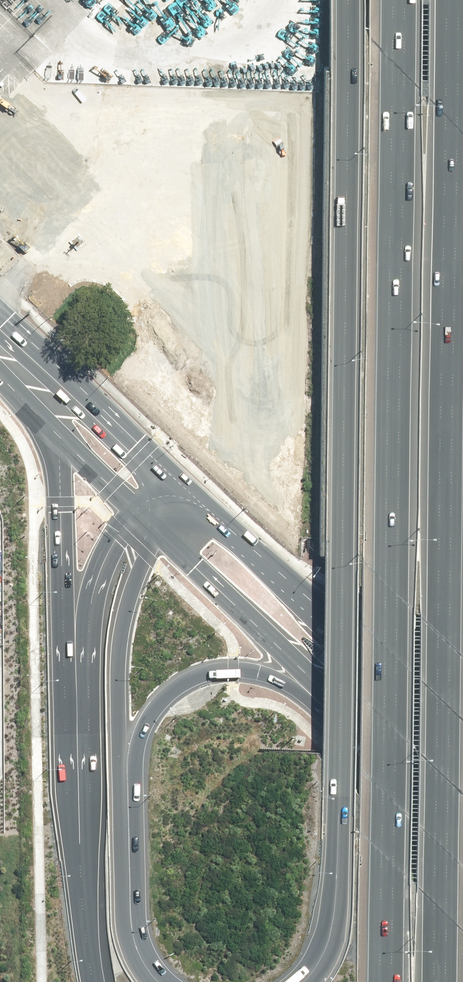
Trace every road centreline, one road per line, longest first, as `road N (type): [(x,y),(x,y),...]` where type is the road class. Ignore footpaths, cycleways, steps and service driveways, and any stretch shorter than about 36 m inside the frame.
road 1 (motorway): [(300,981),(327,936),(336,875),(342,0)]
road 2 (motorway): [(452,0),(438,981)]
road 3 (motorway): [(386,981),(395,0)]
road 4 (motorway): [(88,946),(66,808),(57,426)]
road 5 (motorway): [(88,946),(91,593),(104,548),(133,501)]
road 6 (primary): [(172,476),(462,752)]
road 7 (motorway): [(332,703),(253,665),(217,665),(172,681),(142,715),(126,818)]
road 8 (motorway): [(156,523),(117,629),(117,762),(126,818)]
road 9 (primary): [(332,703),(156,523)]
road 10 (primary): [(0,331),(70,372),(172,476)]
road 11 (primary): [(462,832),(332,703)]
road 12 (motorway): [(126,818),(132,938),(160,981)]

